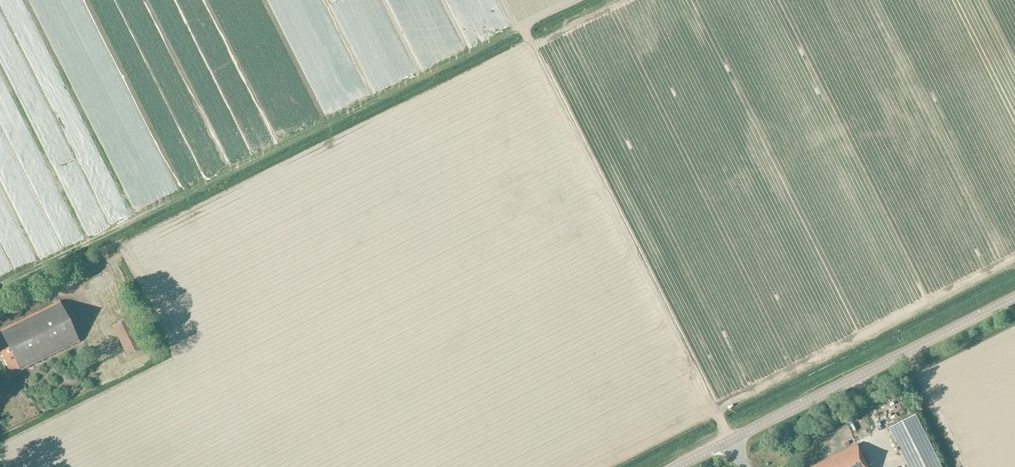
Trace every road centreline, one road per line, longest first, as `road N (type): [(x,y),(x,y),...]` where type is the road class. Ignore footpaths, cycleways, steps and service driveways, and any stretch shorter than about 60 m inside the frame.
road 1 (unclassified): [(674,466),(1014,296)]

